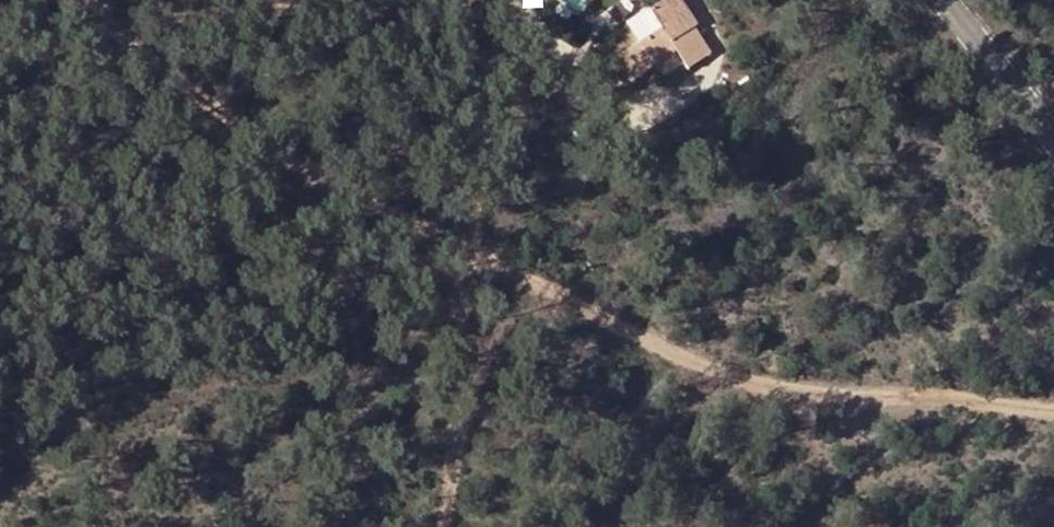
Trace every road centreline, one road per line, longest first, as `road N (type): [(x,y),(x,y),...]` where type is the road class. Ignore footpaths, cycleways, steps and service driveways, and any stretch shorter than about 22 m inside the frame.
road 1 (track): [(86,0),(151,63),(336,180),(660,350),(801,395),(1053,414)]
road 2 (track): [(442,0),(318,14),(131,12),(107,21)]
road 3 (tertiary): [(1053,123),(946,0)]

